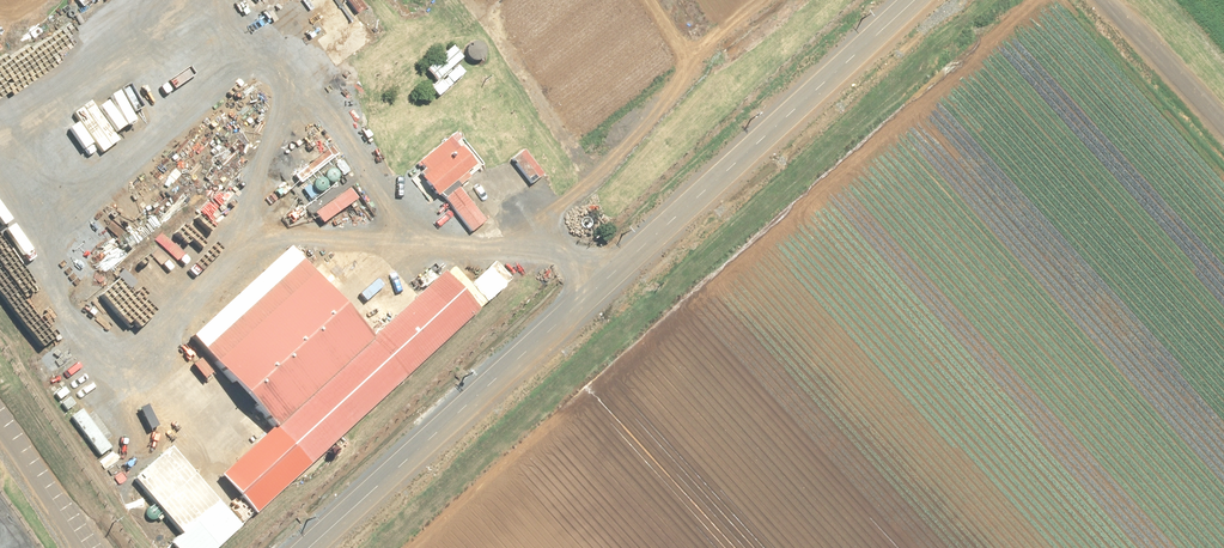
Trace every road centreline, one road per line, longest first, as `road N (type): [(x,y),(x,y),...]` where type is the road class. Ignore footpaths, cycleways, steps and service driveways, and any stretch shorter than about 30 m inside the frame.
road 1 (tertiary): [(309,547),(904,0)]
road 2 (unclassified): [(1092,0),(1223,137)]
road 3 (unclassified): [(0,420),(87,547)]

